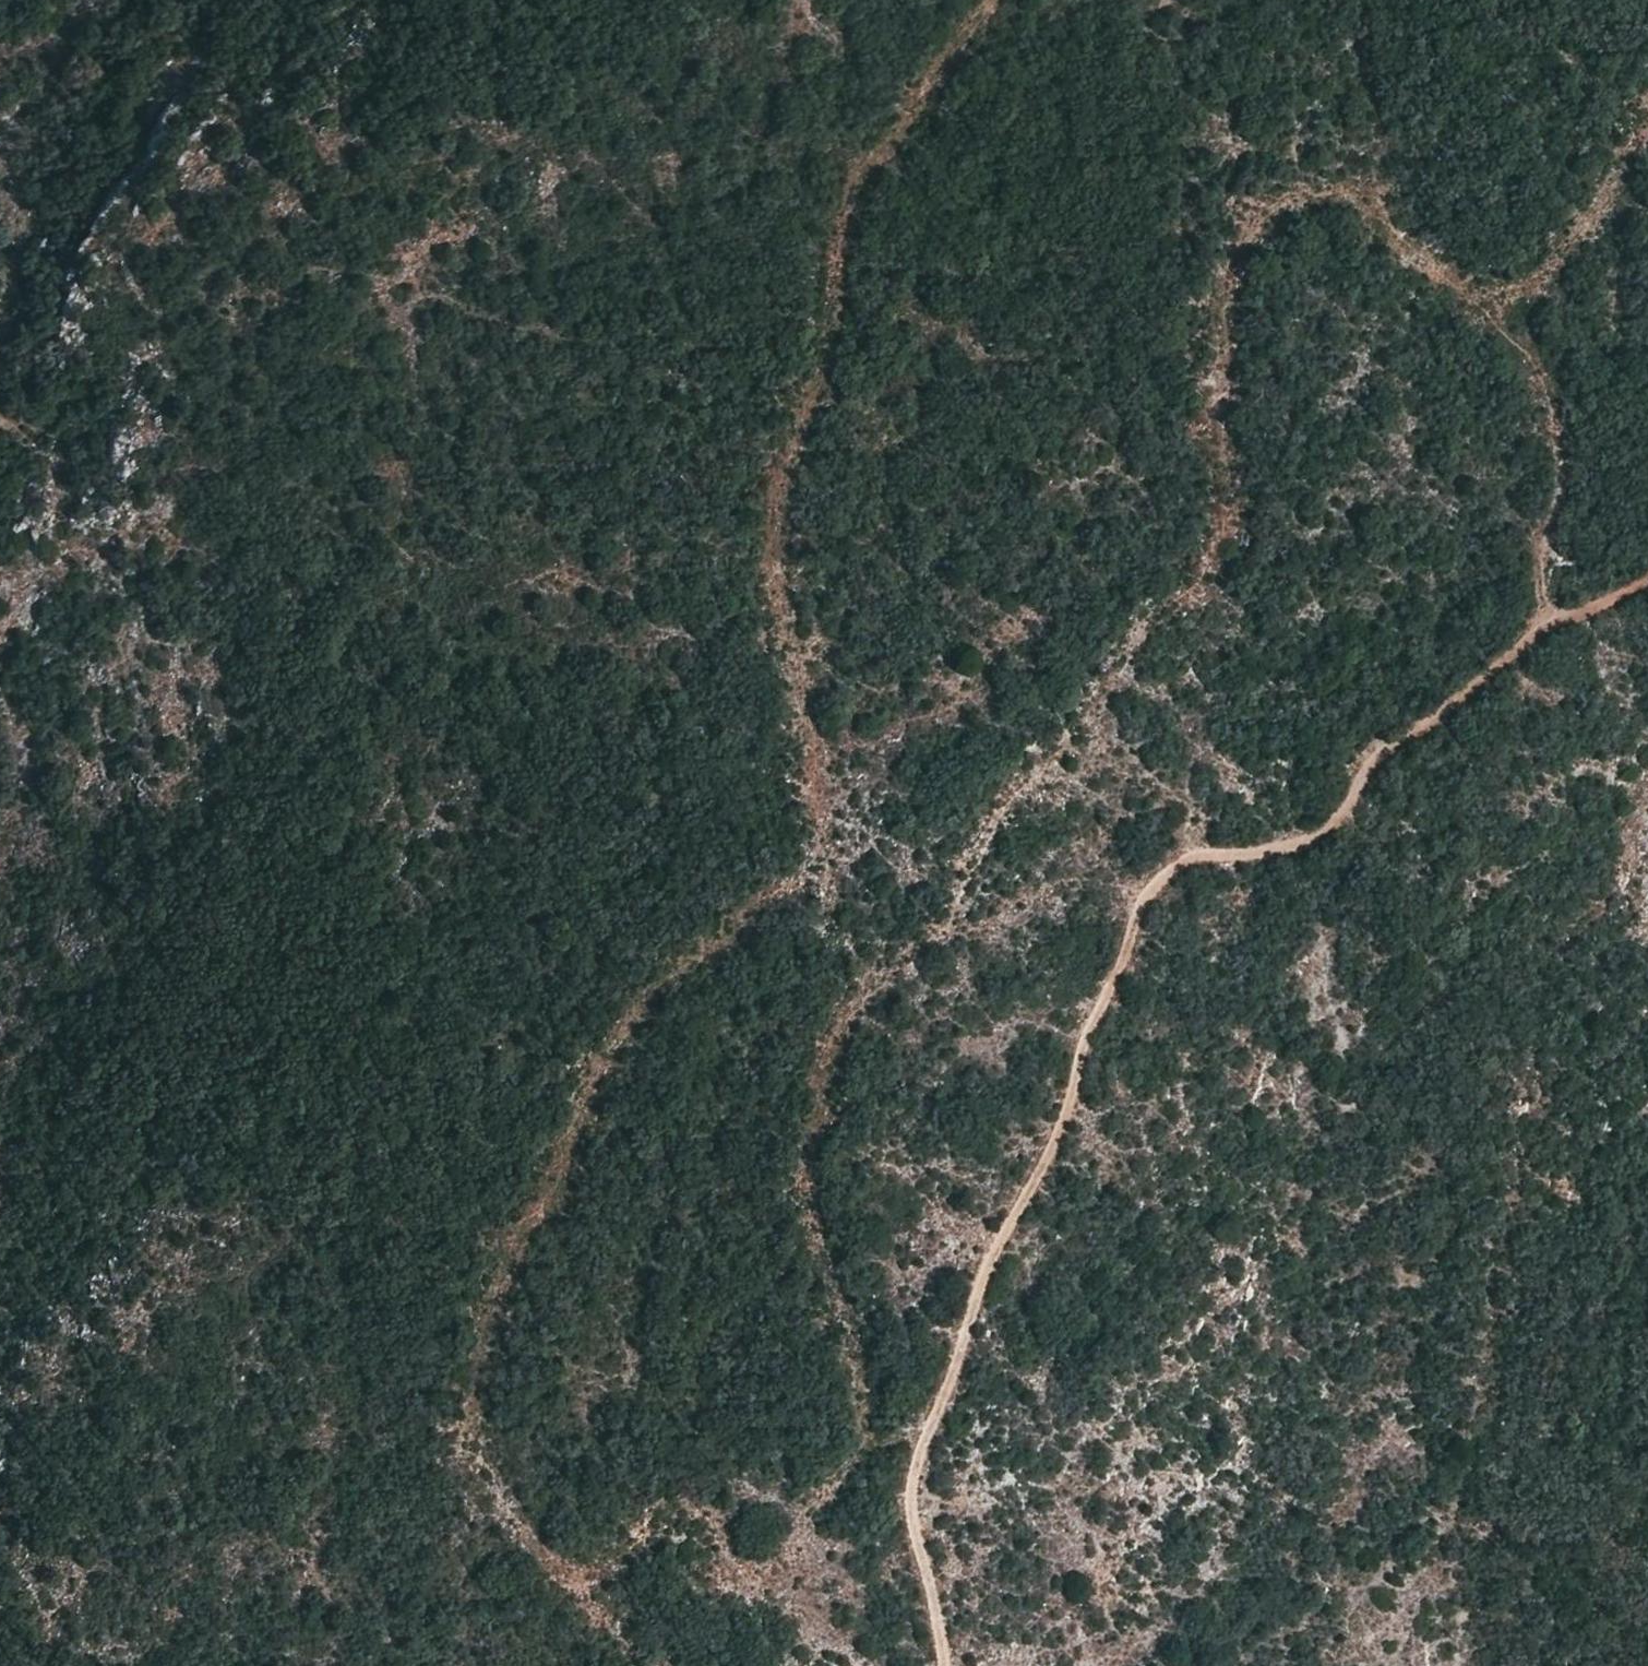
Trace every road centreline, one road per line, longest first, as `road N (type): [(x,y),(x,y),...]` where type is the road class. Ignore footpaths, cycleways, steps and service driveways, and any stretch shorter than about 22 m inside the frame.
road 1 (track): [(939,1665),(932,1593),(910,1523),(913,1465),(988,1256),(1031,1184),(1093,1014),(1151,891),(1184,860),(1298,847),(1349,809),(1368,755),(1414,735),(1526,639),(1647,576)]

